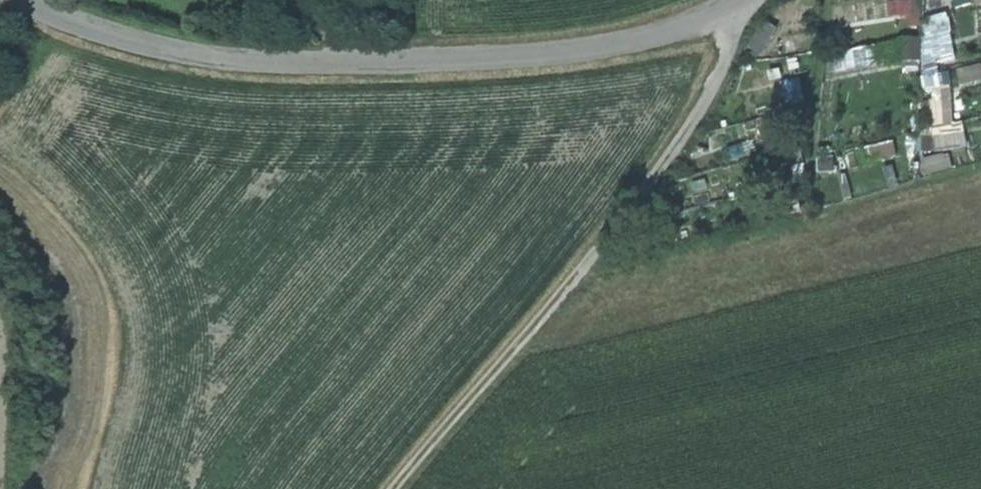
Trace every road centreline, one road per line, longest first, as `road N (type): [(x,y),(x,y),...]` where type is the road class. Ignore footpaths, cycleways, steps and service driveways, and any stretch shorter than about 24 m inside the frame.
road 1 (residential): [(751,0),(707,25),(633,48),(384,65),(252,64),(151,48),(29,0)]
road 2 (track): [(397,488),(614,243),(720,94),(736,46),(732,15)]

